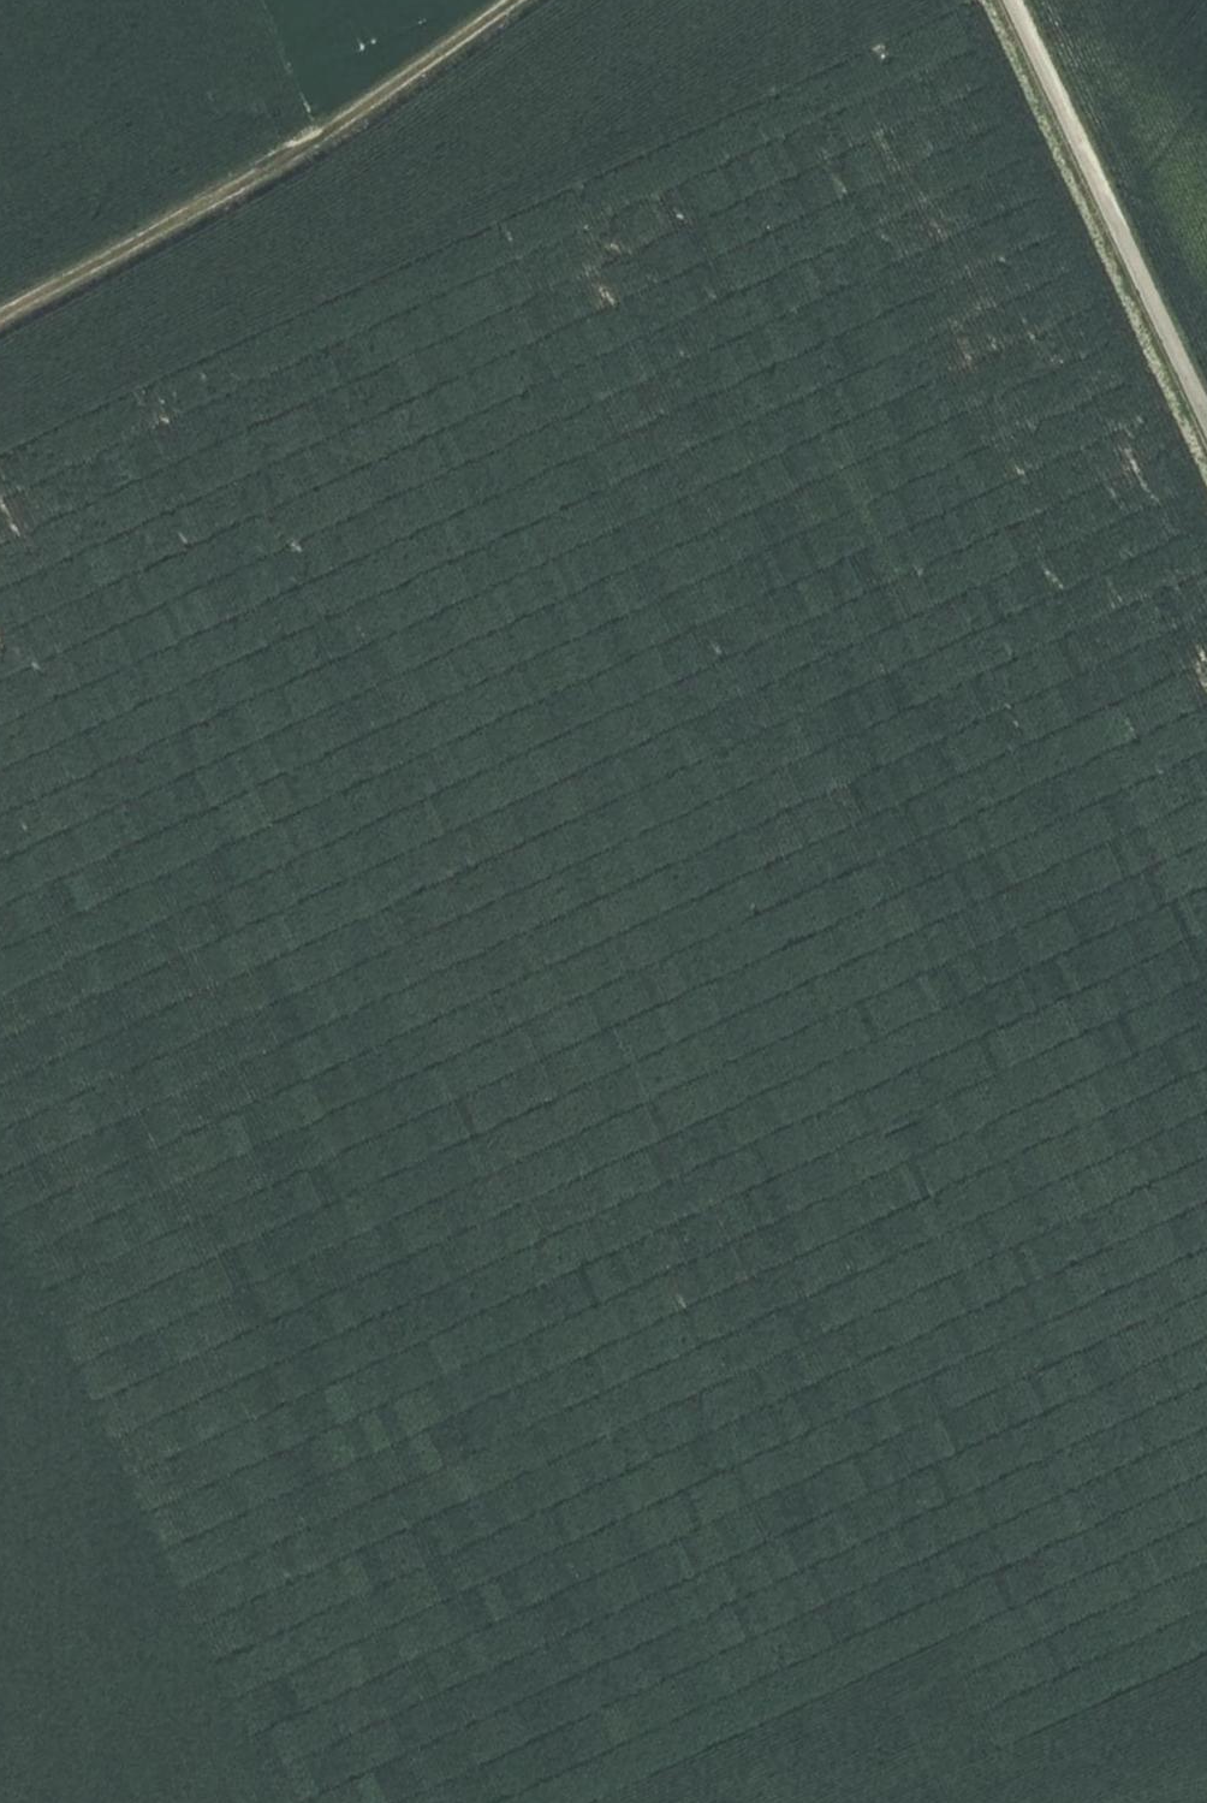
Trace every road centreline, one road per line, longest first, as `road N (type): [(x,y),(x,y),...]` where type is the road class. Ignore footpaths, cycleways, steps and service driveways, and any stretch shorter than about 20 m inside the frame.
road 1 (track): [(508,0),(355,115),(0,309)]
road 2 (track): [(1010,0),(1206,425)]

